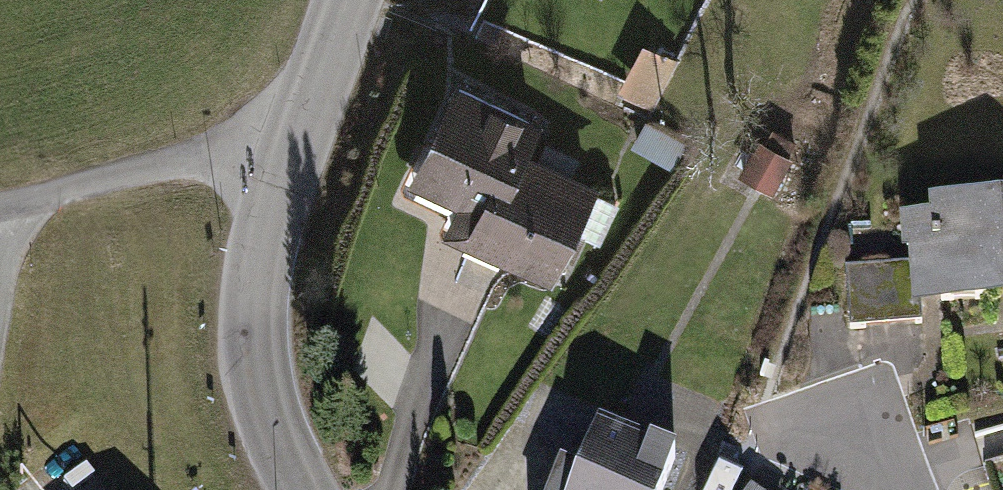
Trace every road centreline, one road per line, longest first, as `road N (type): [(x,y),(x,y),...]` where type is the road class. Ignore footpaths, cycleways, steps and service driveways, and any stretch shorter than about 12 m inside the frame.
road 1 (tertiary): [(343,0),(251,245),(242,331),(272,446),(295,489)]
road 2 (track): [(0,213),(192,175),(291,143)]

